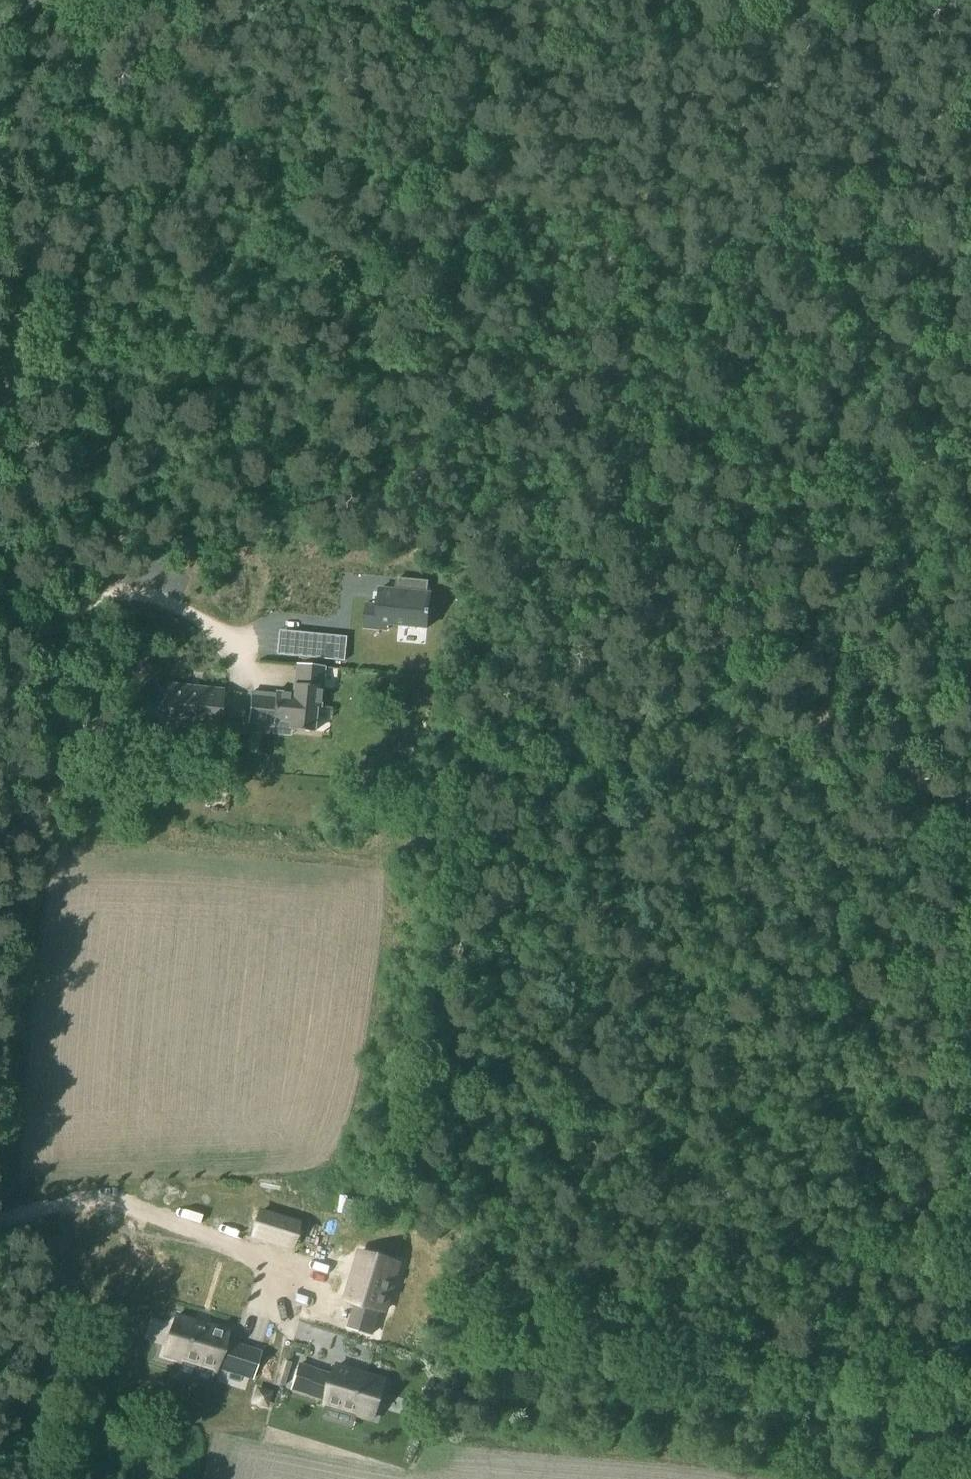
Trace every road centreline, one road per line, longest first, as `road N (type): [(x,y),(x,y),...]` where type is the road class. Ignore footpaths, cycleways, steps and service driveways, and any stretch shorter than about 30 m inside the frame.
road 1 (track): [(840,477),(858,451),(865,411),(863,341),(837,308),(746,278),(638,260),(589,227),(540,220),(494,243),(407,361),(258,489),(0,666)]
road 2 (track): [(407,361),(459,406),(489,416),(542,423),(609,412),(762,445),(840,477),(862,523),(865,578),(838,654),(837,691),(814,716),(707,672),(635,665),(516,604),(452,591)]
road 3 (track): [(814,716),(794,779),(737,871),(663,935),(656,1041),(625,1161),(636,1231),(601,1327),(970,1354)]
road 4 (track): [(92,31),(292,48),(403,36),(492,106),(593,163),(798,217),(970,244)]
road 5 (track): [(0,431),(99,0)]
road 6 (track): [(182,1478),(186,1450),(175,1418),(121,1355),(78,1202)]
road 7 (track): [(280,1268),(119,1199),(0,1216)]
road 8 (track): [(970,711),(970,905)]
road 9 (track): [(92,31),(66,27),(43,43),(0,97)]

